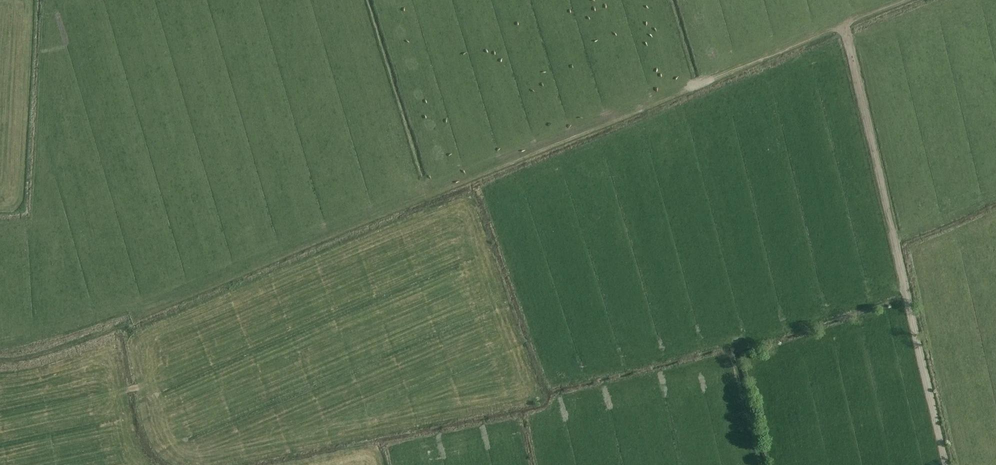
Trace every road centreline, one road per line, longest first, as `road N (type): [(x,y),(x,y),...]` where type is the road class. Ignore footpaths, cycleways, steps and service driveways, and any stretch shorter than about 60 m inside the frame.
road 1 (track): [(0,367),(40,363),(119,334)]

